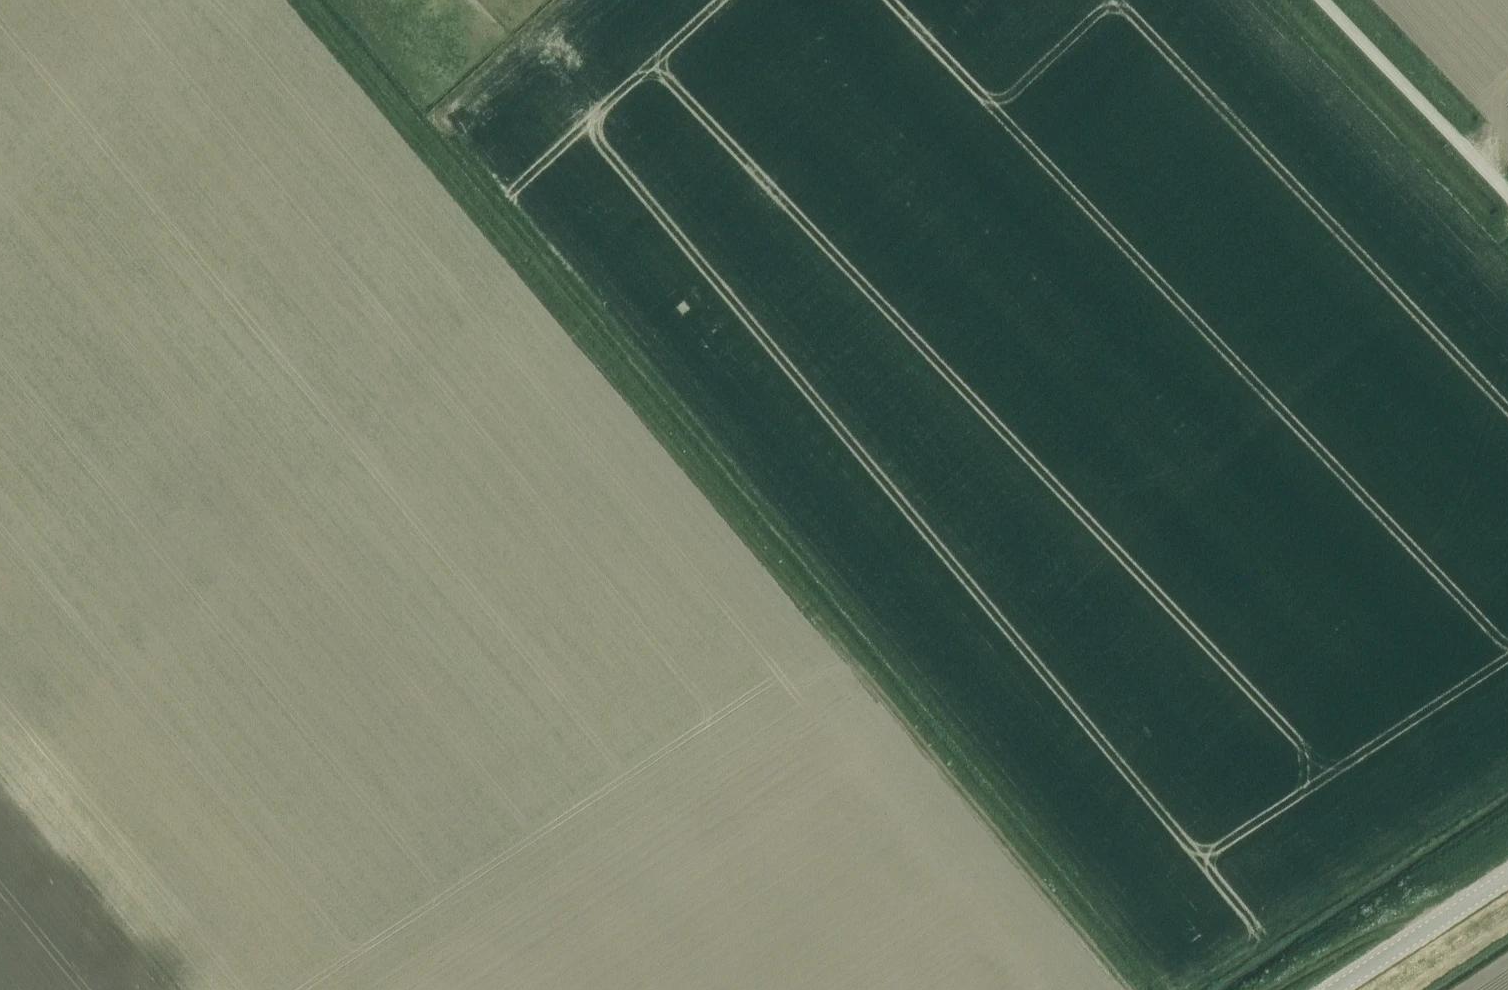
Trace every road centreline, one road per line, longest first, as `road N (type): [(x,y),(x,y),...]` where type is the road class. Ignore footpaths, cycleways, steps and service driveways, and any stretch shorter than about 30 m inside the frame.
road 1 (unclassified): [(1507,182),(1333,0)]
road 2 (tertiary): [(1335,989),(1507,873)]

